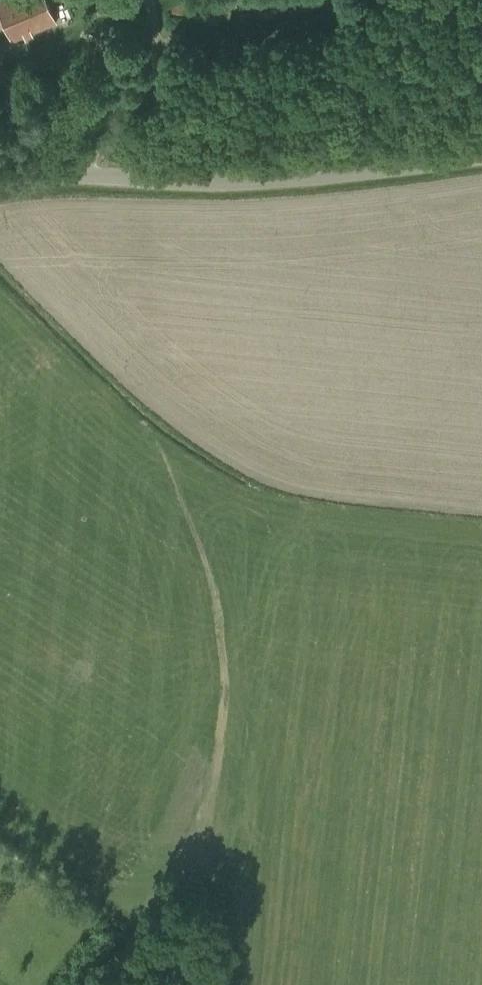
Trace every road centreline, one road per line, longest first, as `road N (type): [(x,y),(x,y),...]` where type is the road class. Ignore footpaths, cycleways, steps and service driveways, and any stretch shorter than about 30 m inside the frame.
road 1 (unclassified): [(0,184),(64,174),(236,182),(481,159)]
road 2 (track): [(64,174),(147,47),(155,18),(150,0)]

